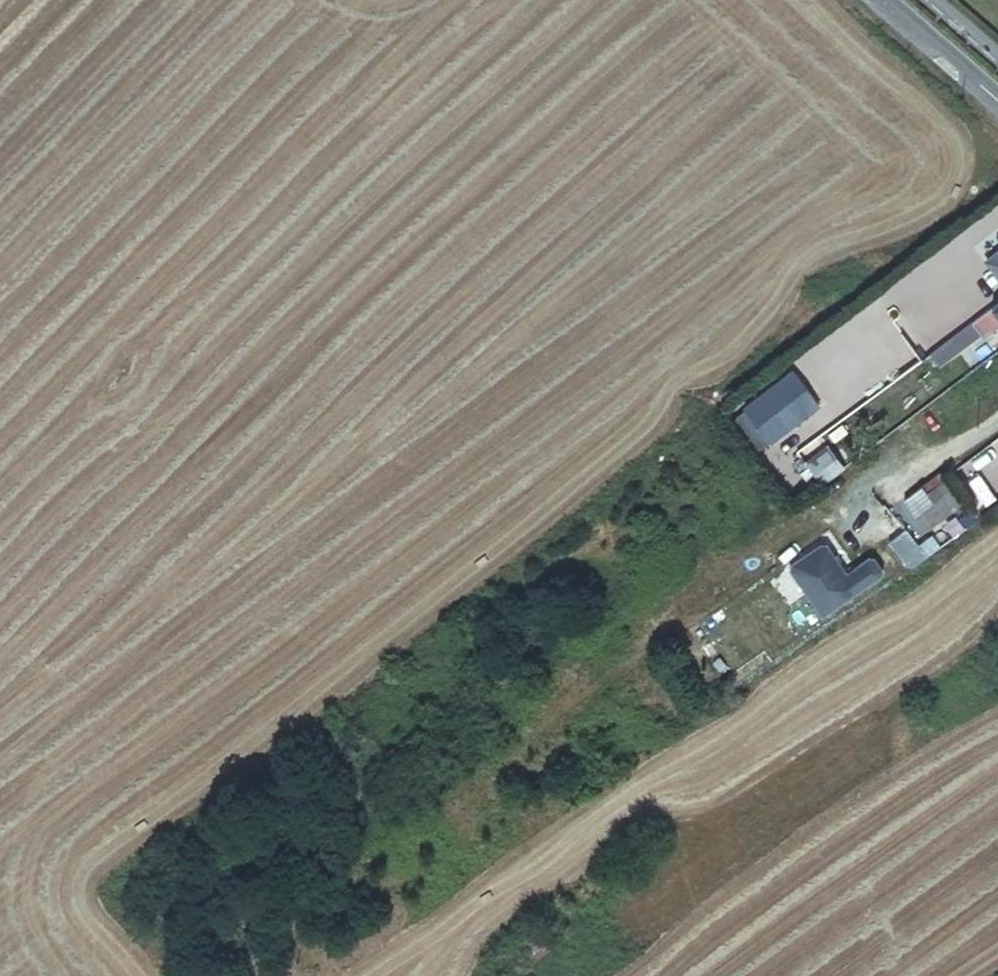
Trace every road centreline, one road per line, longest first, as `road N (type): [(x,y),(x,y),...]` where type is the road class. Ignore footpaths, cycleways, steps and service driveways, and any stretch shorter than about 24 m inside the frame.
road 1 (residential): [(997,100),(882,0)]

